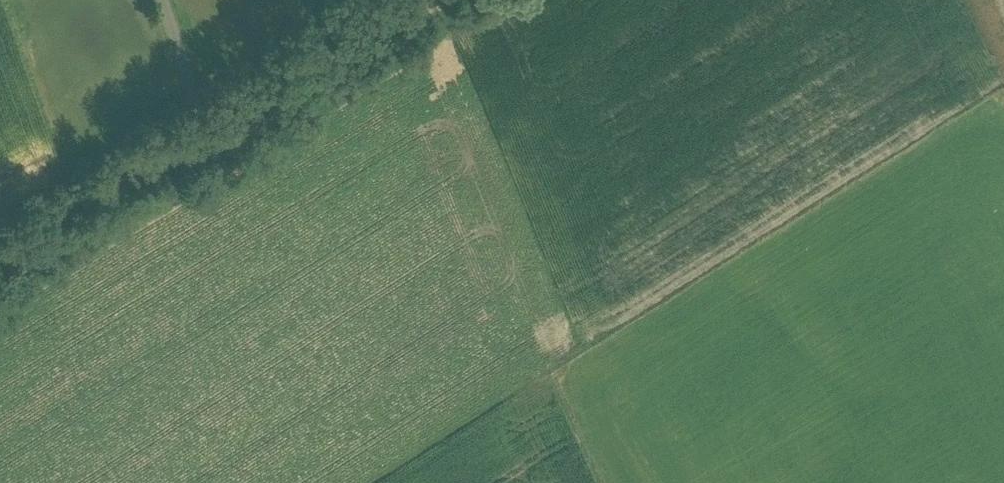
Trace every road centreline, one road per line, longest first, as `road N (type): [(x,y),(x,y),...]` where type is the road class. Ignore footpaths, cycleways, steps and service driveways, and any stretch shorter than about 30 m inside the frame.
road 1 (unclassified): [(0,264),(427,0)]

